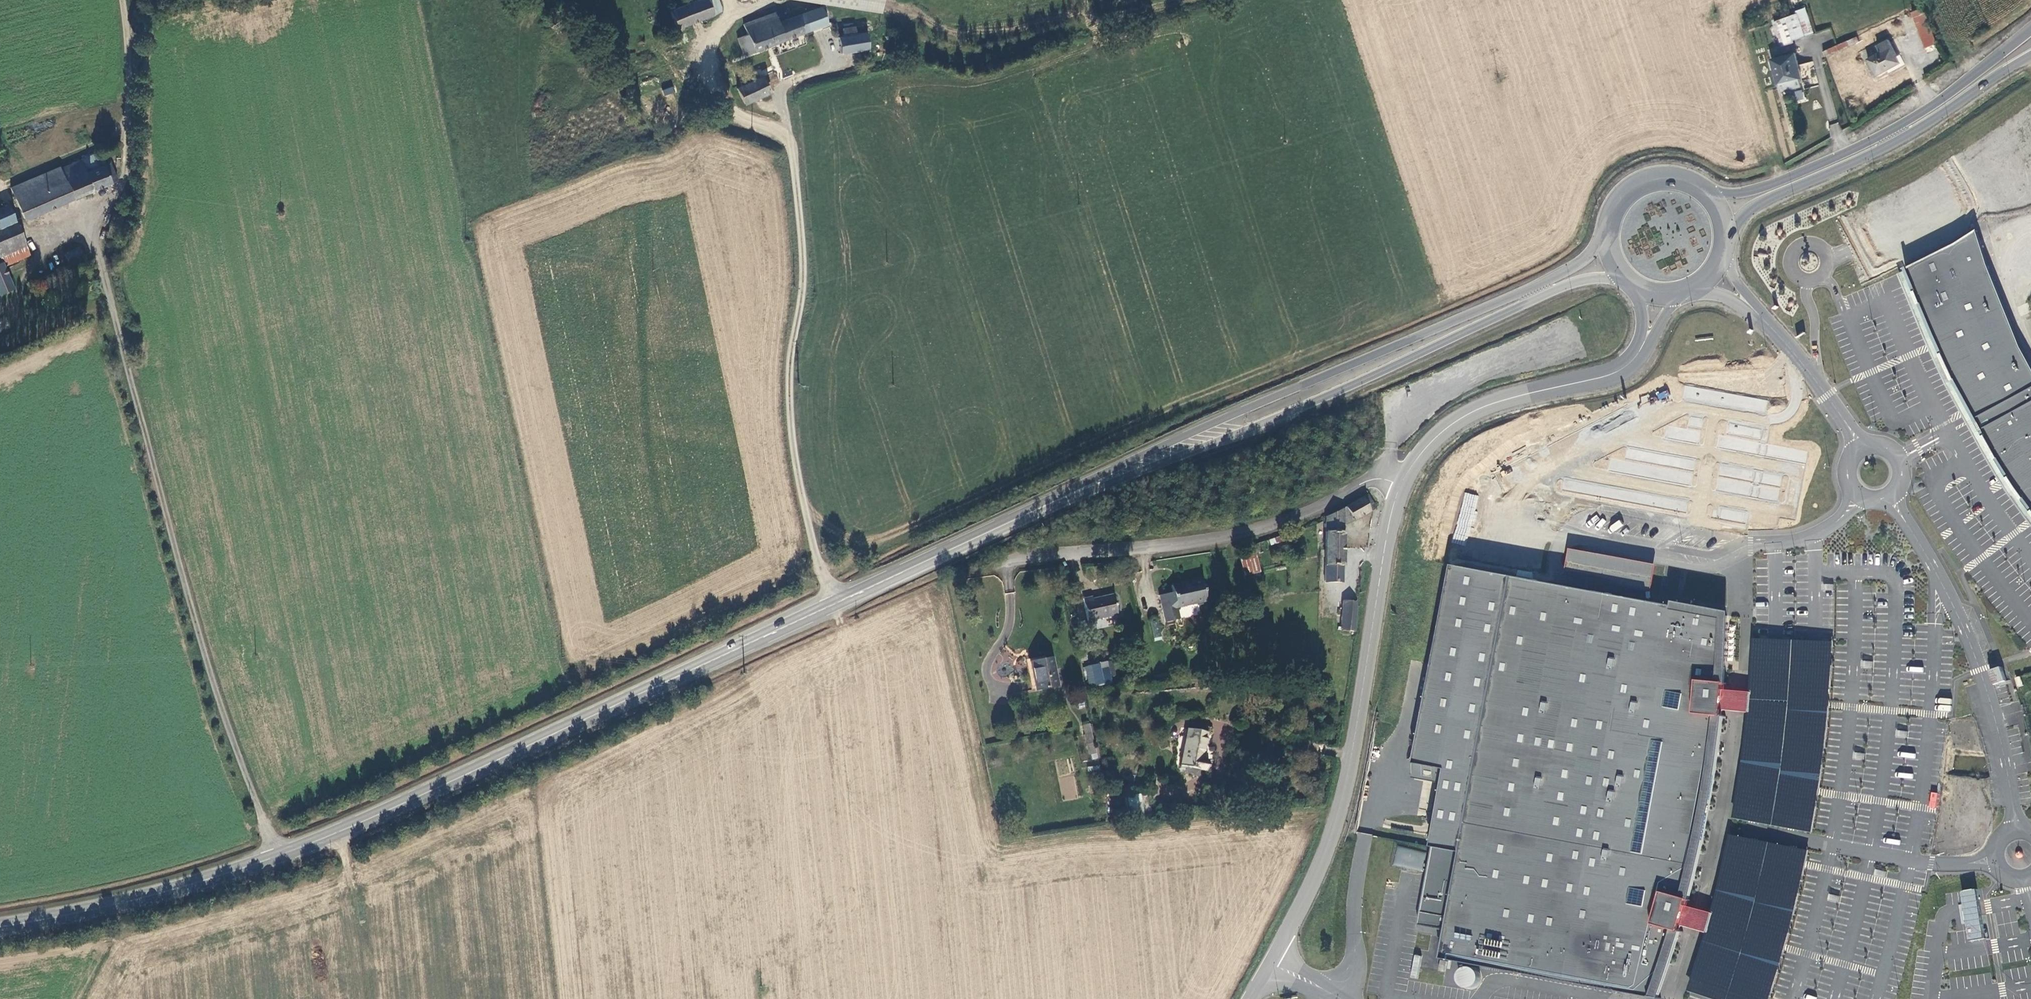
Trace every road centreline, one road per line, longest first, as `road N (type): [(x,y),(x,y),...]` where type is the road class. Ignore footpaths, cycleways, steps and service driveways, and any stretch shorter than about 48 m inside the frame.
road 1 (residential): [(99,246),(217,702),(276,857)]
road 2 (primary): [(1605,233),(1585,259),(1554,279),(1188,436),(1050,505)]
road 3 (primary): [(1050,505),(1307,406),(1576,283),(1623,281)]
road 4 (primary): [(835,604),(276,857)]
road 5 (tertiary): [(1250,998),(1341,809),(1402,483)]
road 6 (residential): [(778,77),(804,280),(789,355),(790,425),(806,520),(835,604)]
road 7 (unclassified): [(1402,483),(1382,480),(1277,523),(1193,541),(1008,563)]
road 8 (primary): [(2030,30),(1926,112),(1868,143),(1760,191),(1711,192)]
road 9 (primary): [(1730,236),(1753,209),(1902,139),(2030,57)]
road 10 (residential): [(2030,206),(2016,192),(1983,184),(1782,269),(1760,316)]
road 11 (primary): [(276,857),(114,905),(0,927)]
road 12 (tertiary): [(1402,483),(1465,417),(1614,375),(1638,357)]
road 13 (track): [(125,0),(126,147),(121,184),(98,218),(99,246)]
road 14 (primary): [(1050,505),(835,604)]
road 15 (track): [(728,0),(732,11),(708,37),(723,97),(736,116),(787,131)]
road 16 (primary): [(1711,192),(1672,174),(1640,181),(1615,202),(1605,233)]

